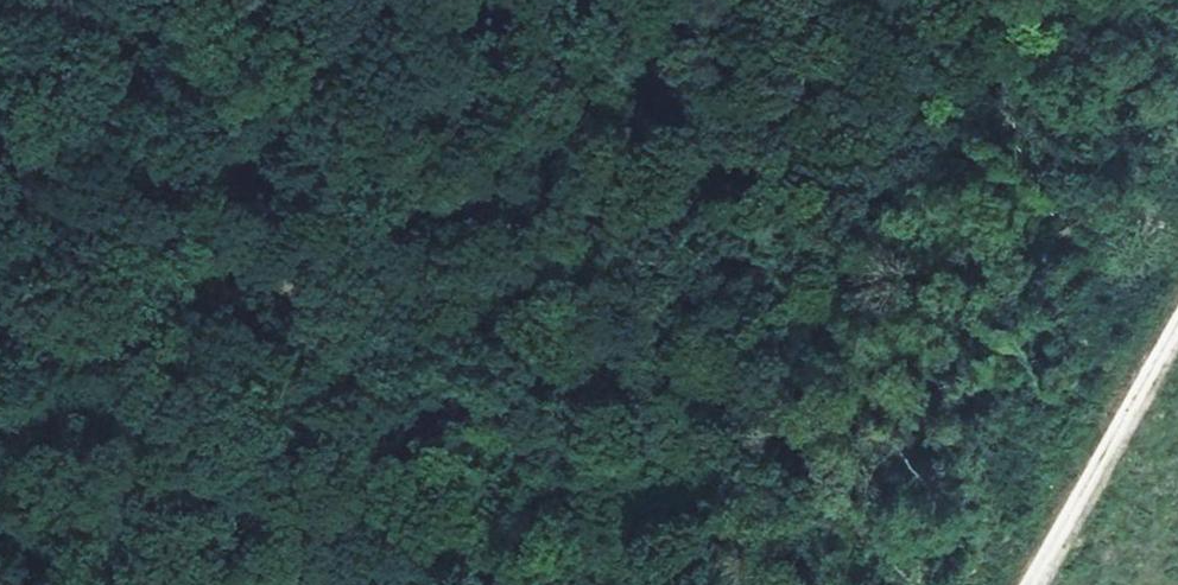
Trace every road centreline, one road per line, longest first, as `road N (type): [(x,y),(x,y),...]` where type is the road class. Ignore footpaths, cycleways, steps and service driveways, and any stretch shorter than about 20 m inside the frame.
road 1 (track): [(1032,584),(1177,320)]

